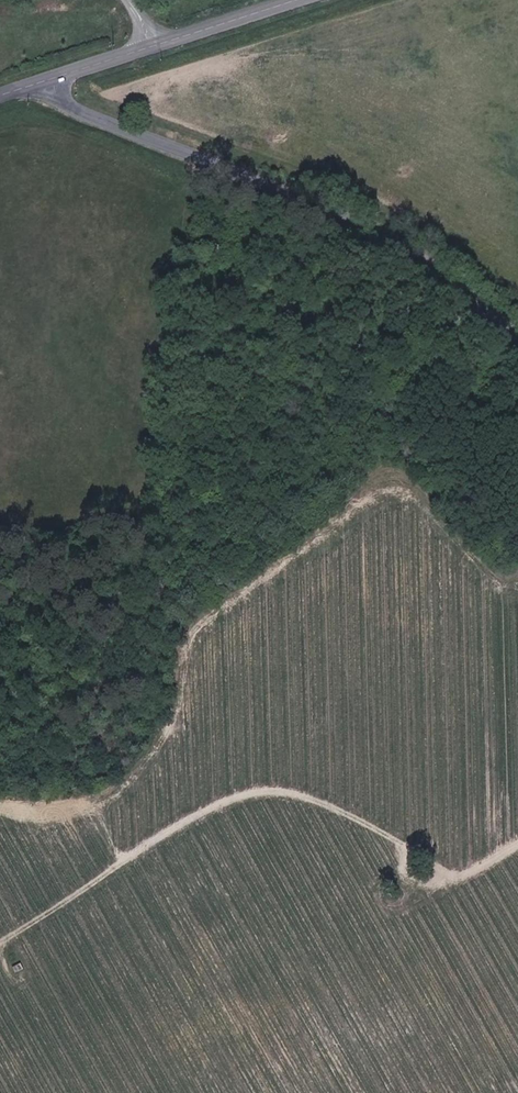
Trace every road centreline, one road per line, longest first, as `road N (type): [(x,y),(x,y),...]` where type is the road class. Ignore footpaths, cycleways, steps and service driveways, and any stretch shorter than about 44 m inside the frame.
road 1 (unclassified): [(51,81),(95,117),(392,236),(517,334)]
road 2 (secondary): [(162,47),(304,0)]

